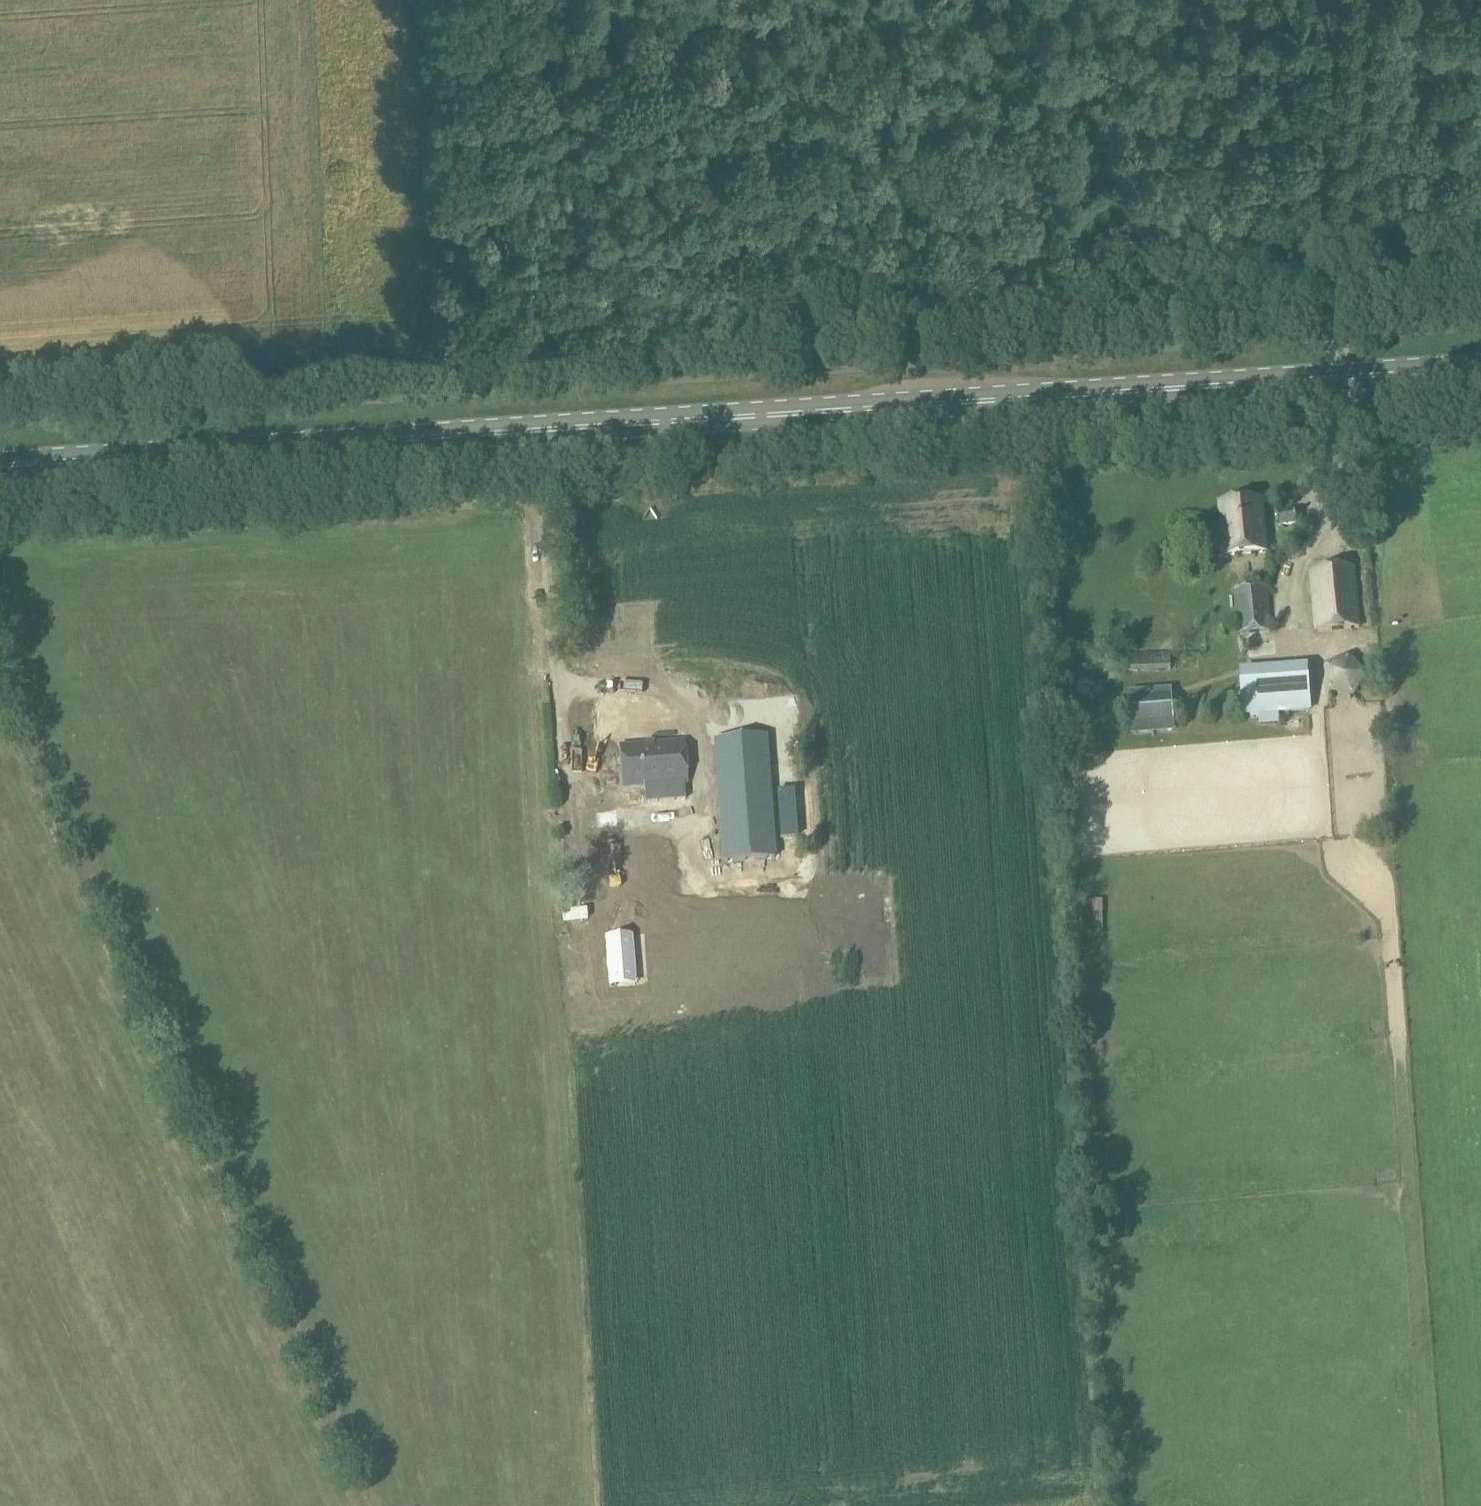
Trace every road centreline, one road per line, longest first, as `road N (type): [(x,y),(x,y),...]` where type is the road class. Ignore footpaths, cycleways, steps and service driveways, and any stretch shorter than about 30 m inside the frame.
road 1 (primary): [(0,464),(1480,368)]
road 2 (track): [(1373,0),(1342,337)]

